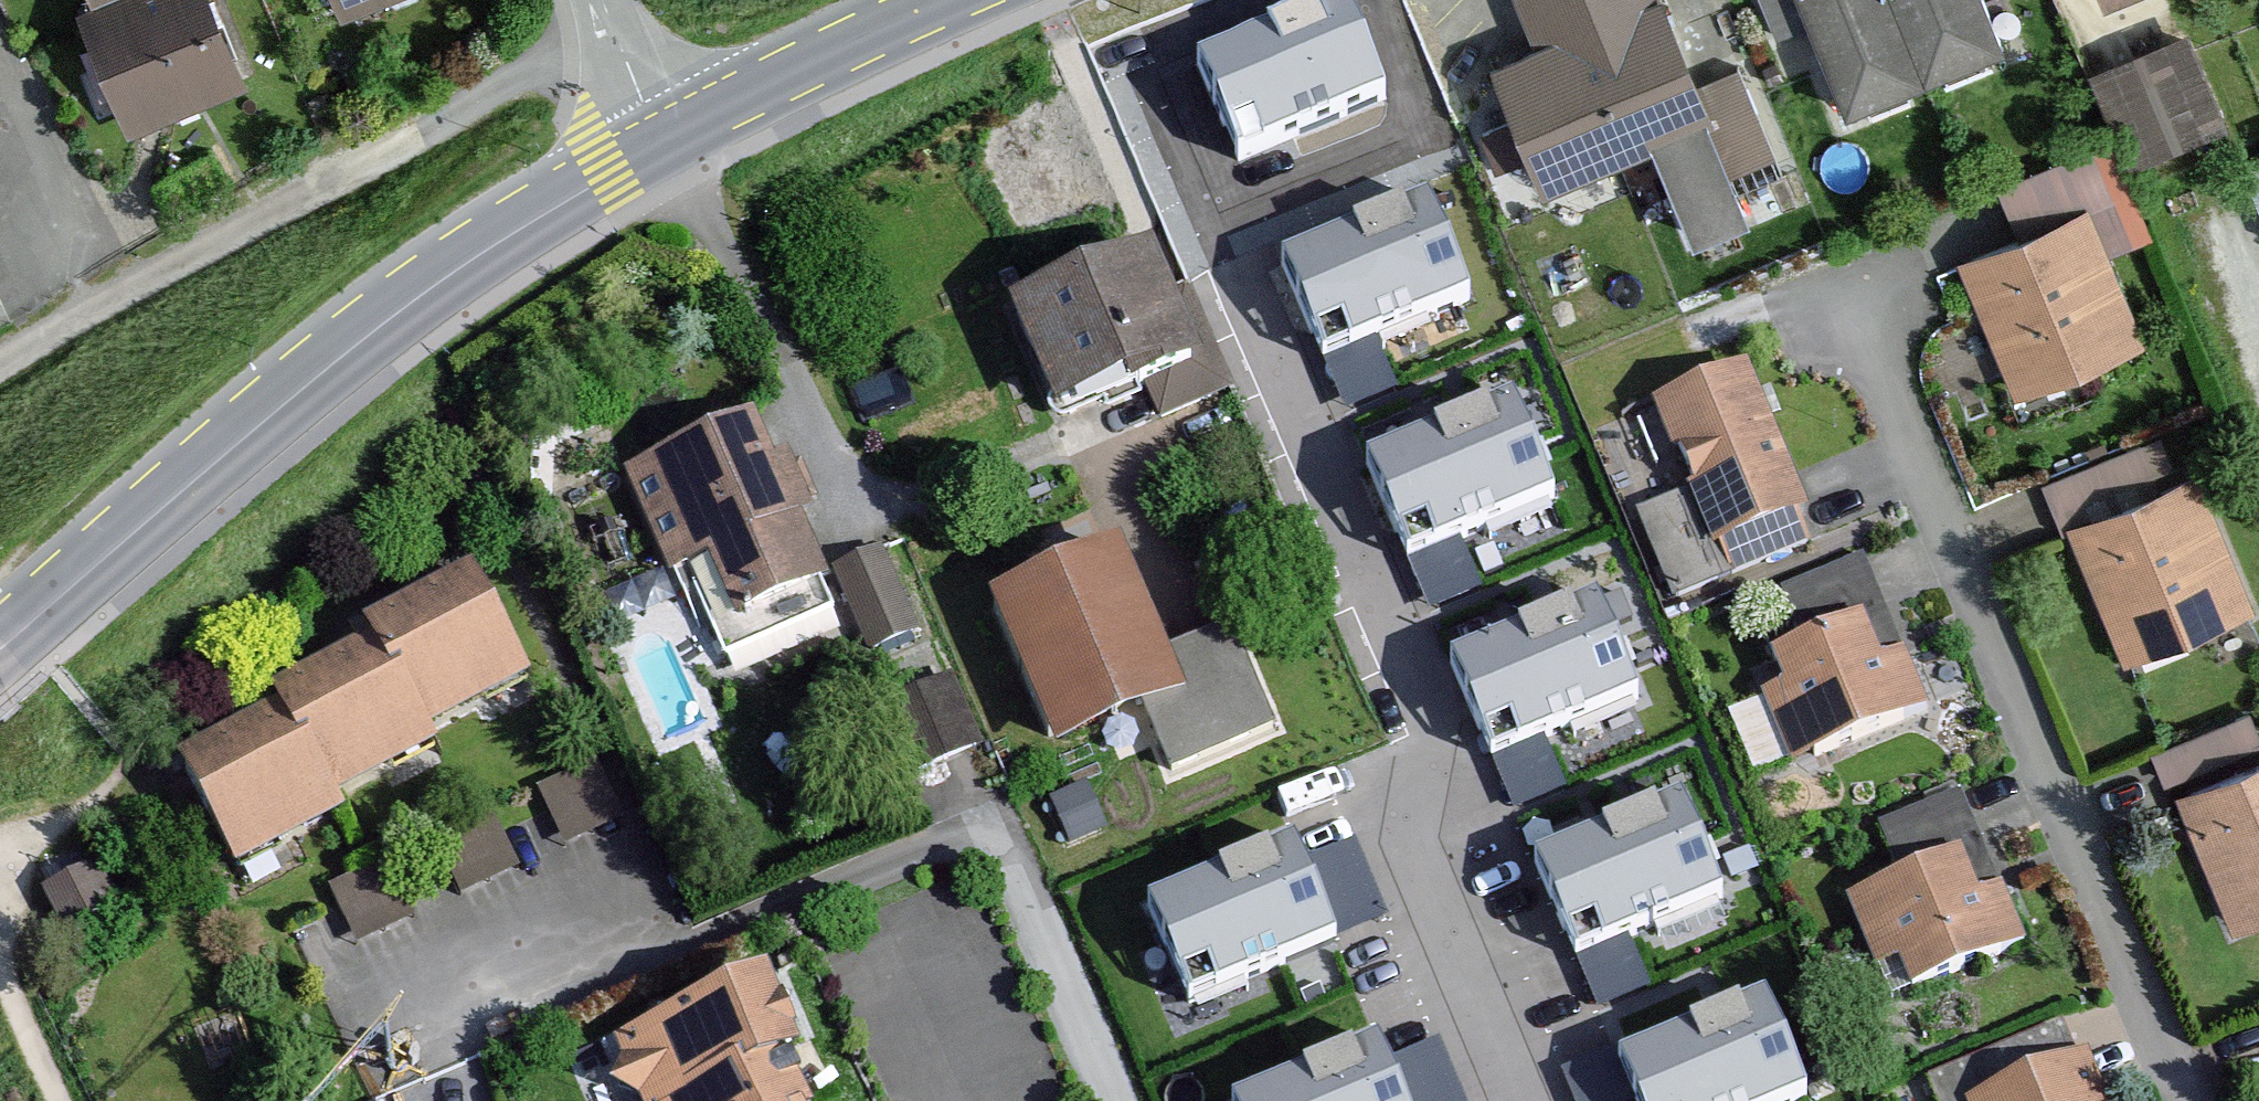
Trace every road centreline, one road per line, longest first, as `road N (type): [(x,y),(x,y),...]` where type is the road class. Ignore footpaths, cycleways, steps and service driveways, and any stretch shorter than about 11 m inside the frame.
road 1 (residential): [(1124,1100),(1000,817),(398,1057)]
road 2 (residential): [(1236,290),(1260,322),(1428,718),(1410,838),(1521,1100)]
road 3 (residential): [(2192,1100),(1865,318)]
road 4 (tertiary): [(0,647),(286,394),(430,280),(666,137)]
road 5 (track): [(615,34),(119,299),(0,377)]
road 6 (tertiary): [(949,0),(666,137)]
road 7 (residential): [(0,51),(86,231)]
road 8 (residential): [(602,0),(666,137)]

